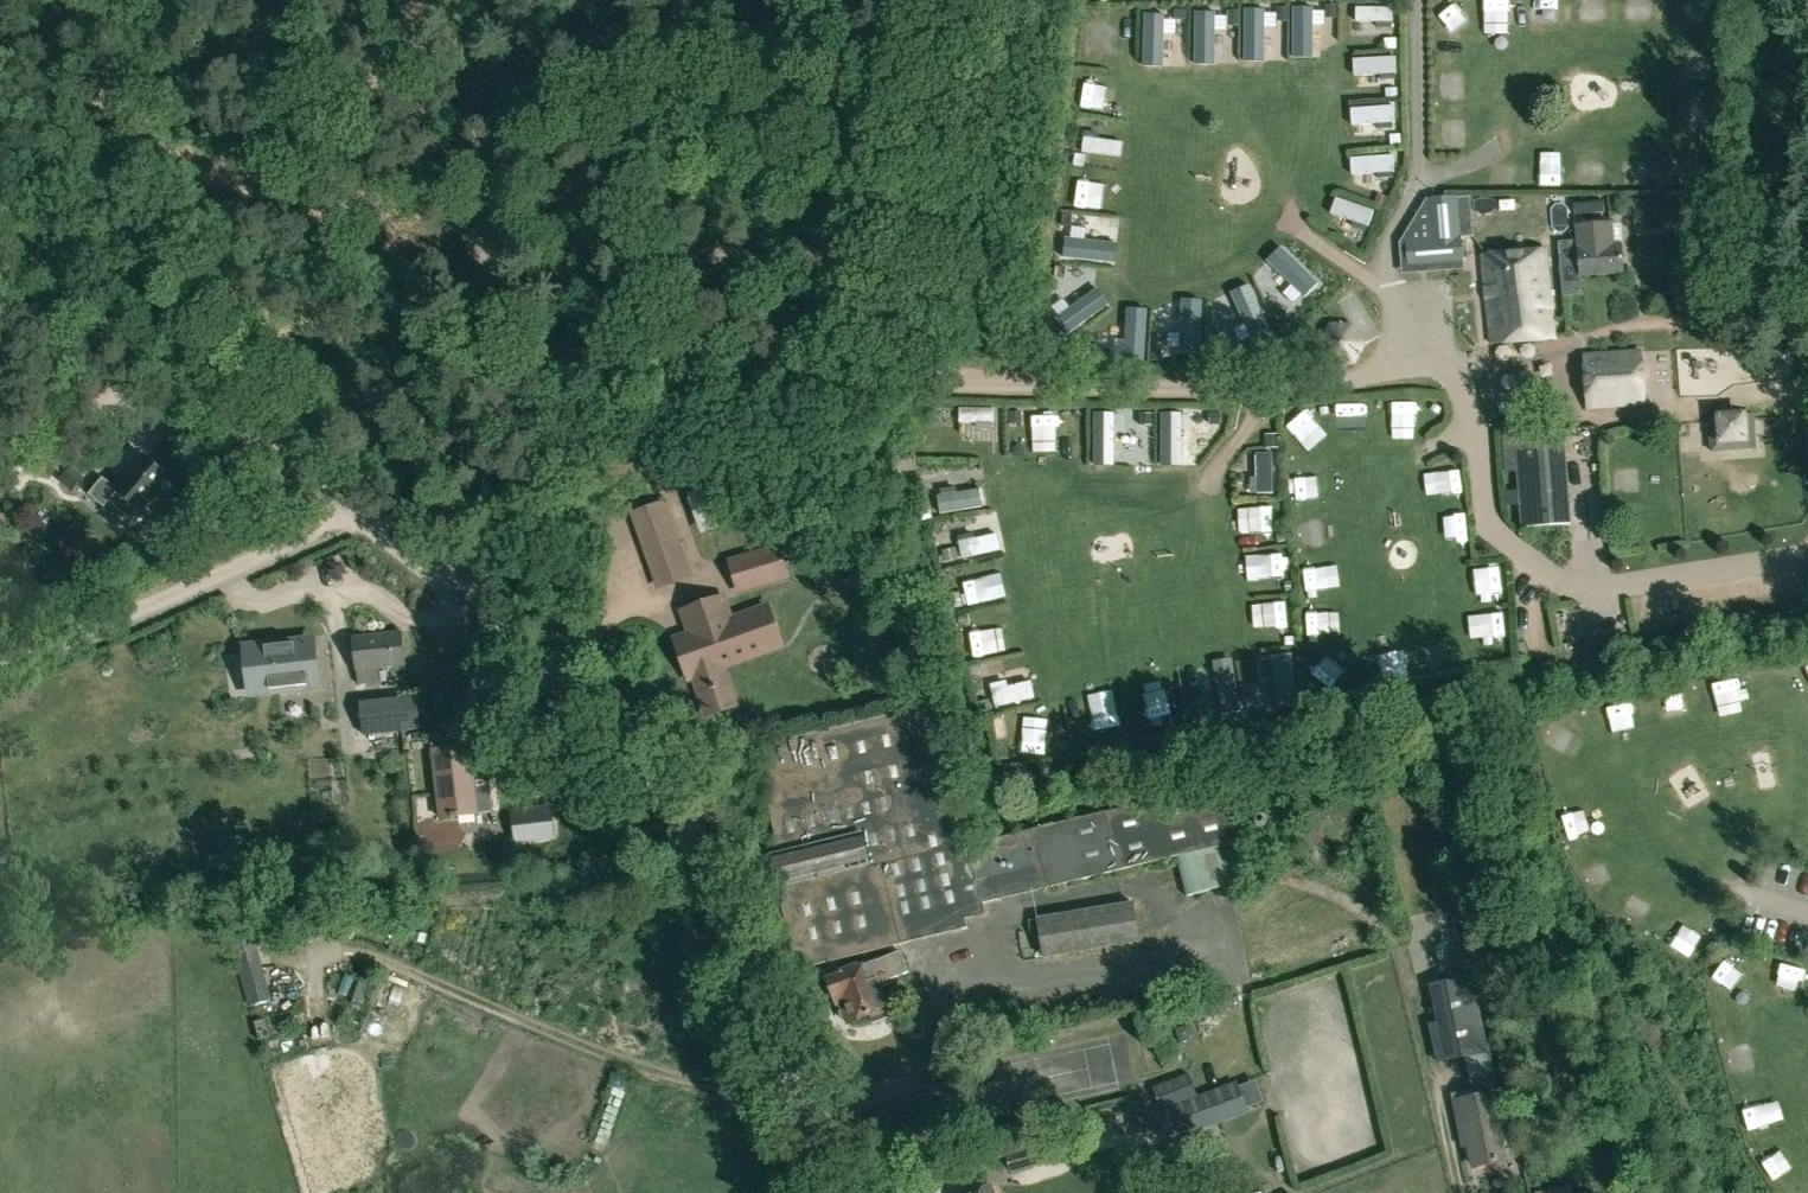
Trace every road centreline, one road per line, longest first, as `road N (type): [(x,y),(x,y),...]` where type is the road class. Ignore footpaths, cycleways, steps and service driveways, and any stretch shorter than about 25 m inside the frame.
road 1 (unclassified): [(839,1192),(713,879),(664,784),(557,672),(353,509)]
road 2 (unclassified): [(353,509),(0,221)]
road 3 (unclassified): [(0,672),(353,509)]

